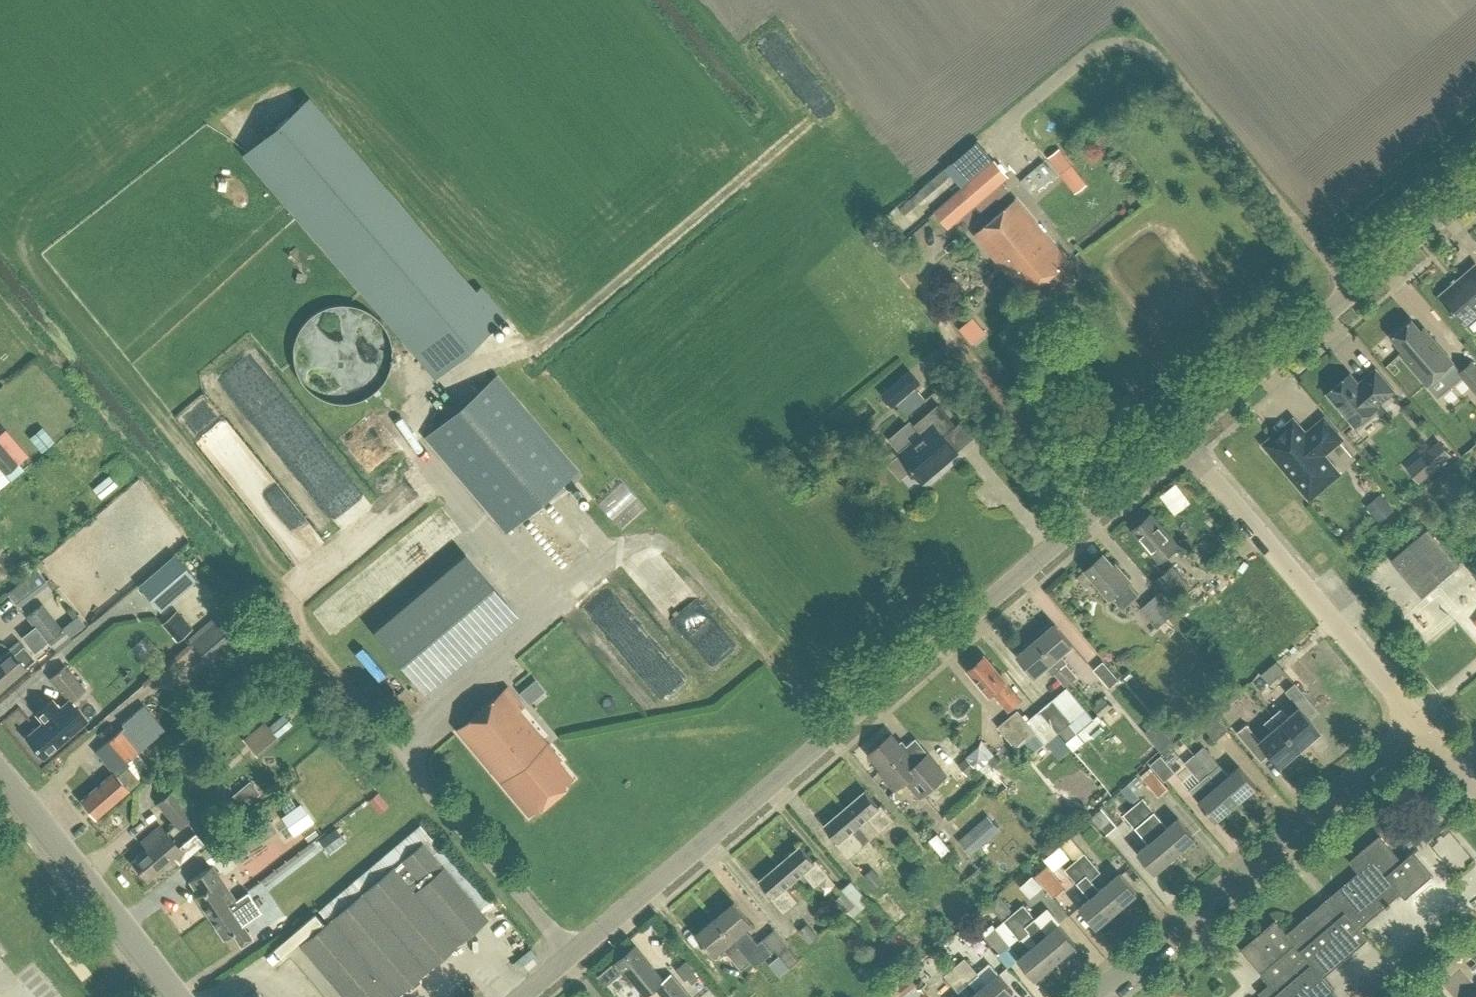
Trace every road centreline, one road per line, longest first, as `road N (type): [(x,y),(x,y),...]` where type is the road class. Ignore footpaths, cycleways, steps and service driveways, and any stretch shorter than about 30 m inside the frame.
road 1 (unclassified): [(523,996),(1179,439)]
road 2 (residential): [(1089,996),(1415,717)]
road 3 (track): [(491,352),(547,343),(815,120)]
road 4 (unclassified): [(1179,439),(1475,188)]
road 5 (residential): [(1415,717),(1179,439)]
road 6 (tertiary): [(177,996),(0,778)]

